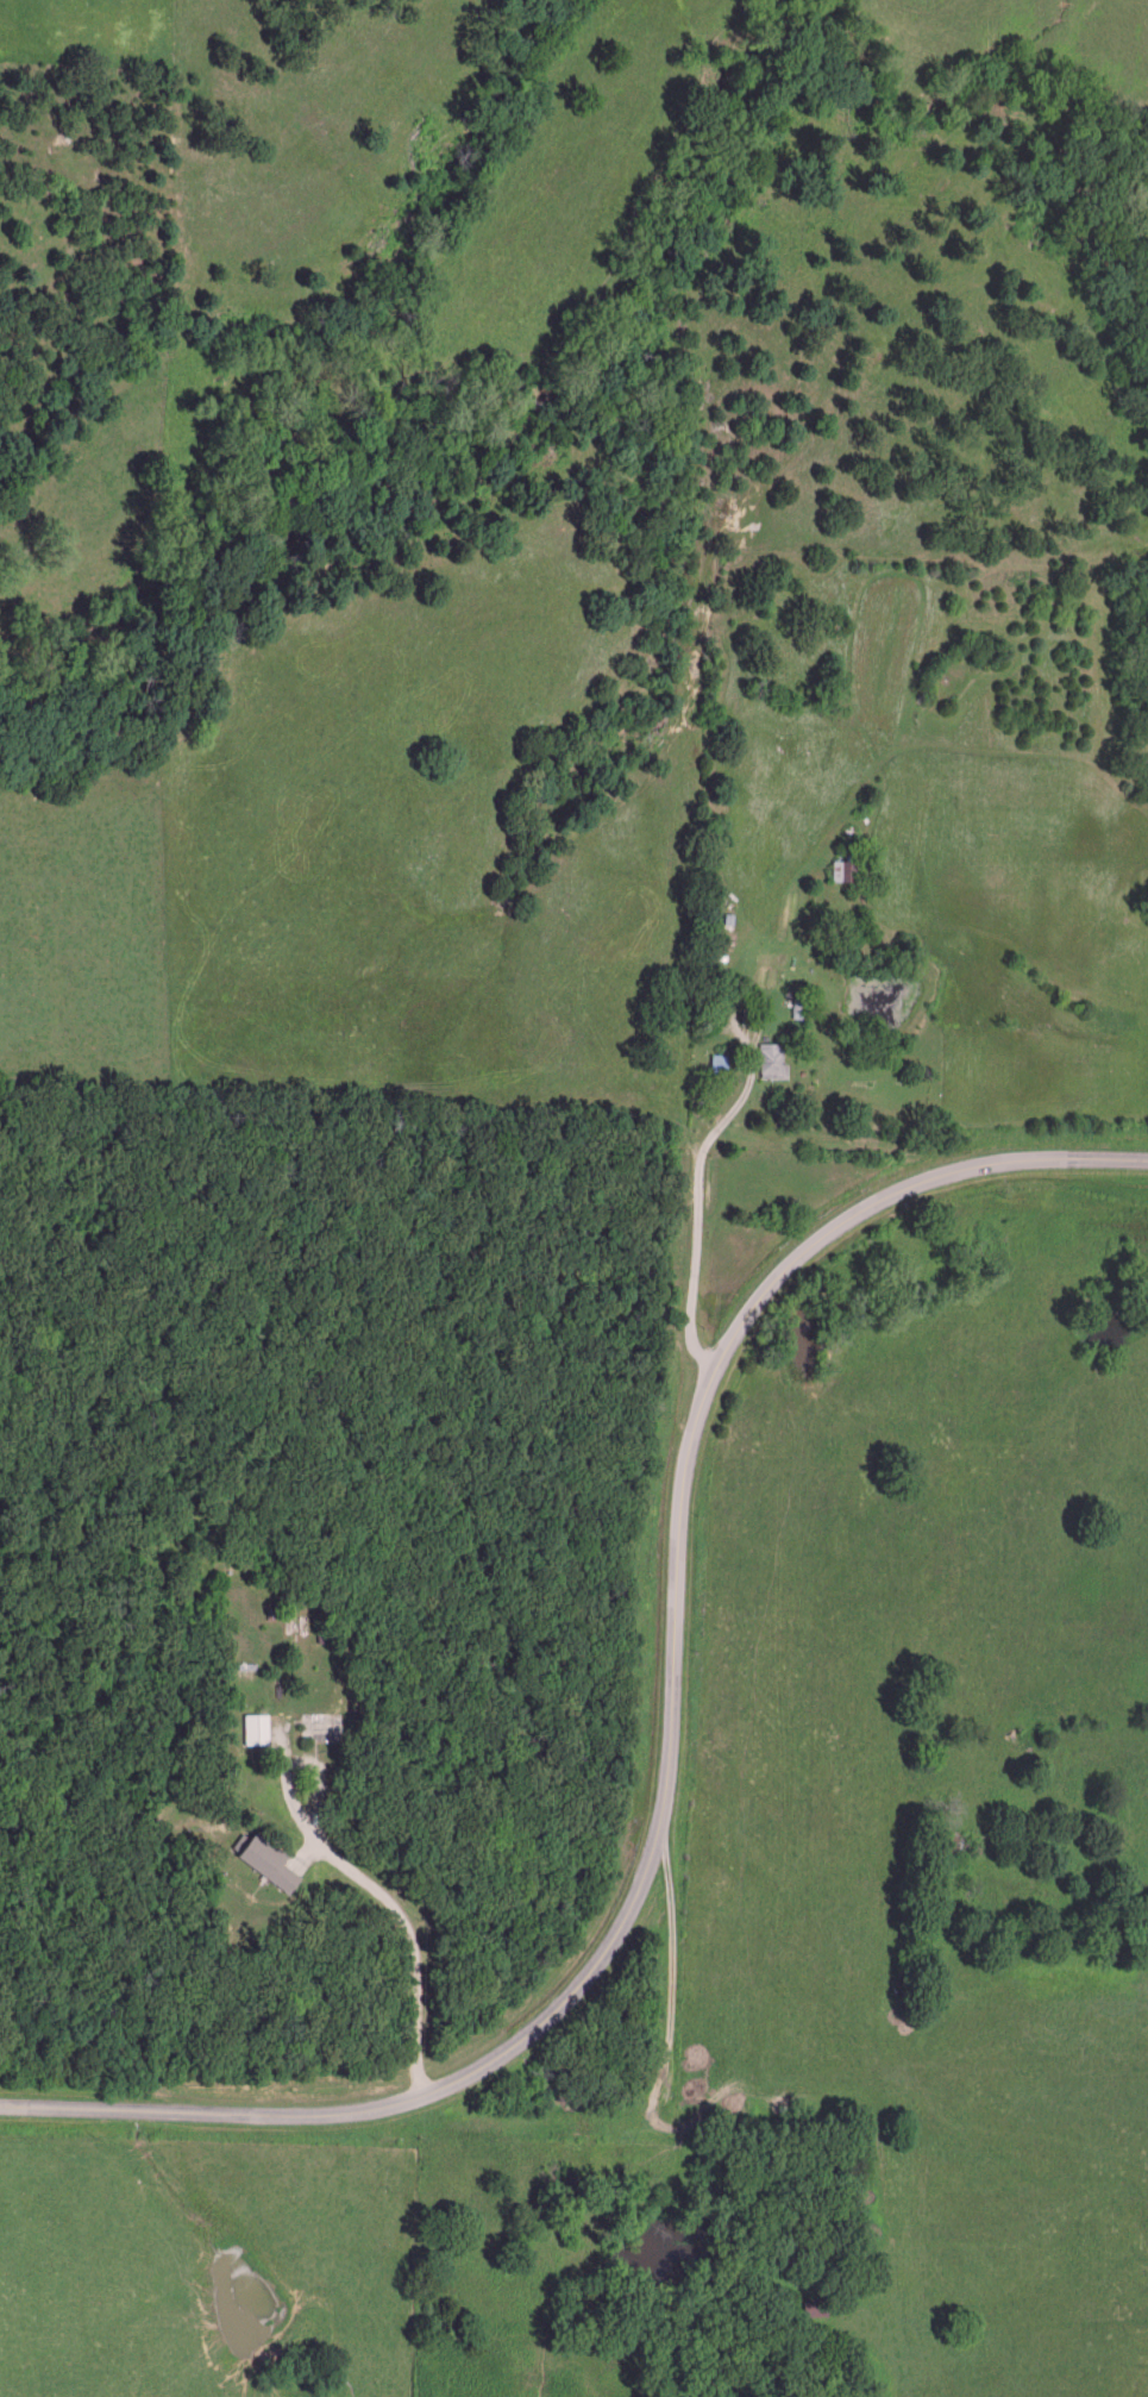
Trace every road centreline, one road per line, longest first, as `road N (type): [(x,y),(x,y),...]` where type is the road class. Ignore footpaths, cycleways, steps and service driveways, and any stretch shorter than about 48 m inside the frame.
road 1 (tertiary): [(0,2110),(353,2117),(454,2089),(532,2047),(566,2015),(633,1922),(669,1832),(678,1509),(715,1373),(752,1315),(809,1254),(880,1208),(1012,1162),(1147,1161)]

